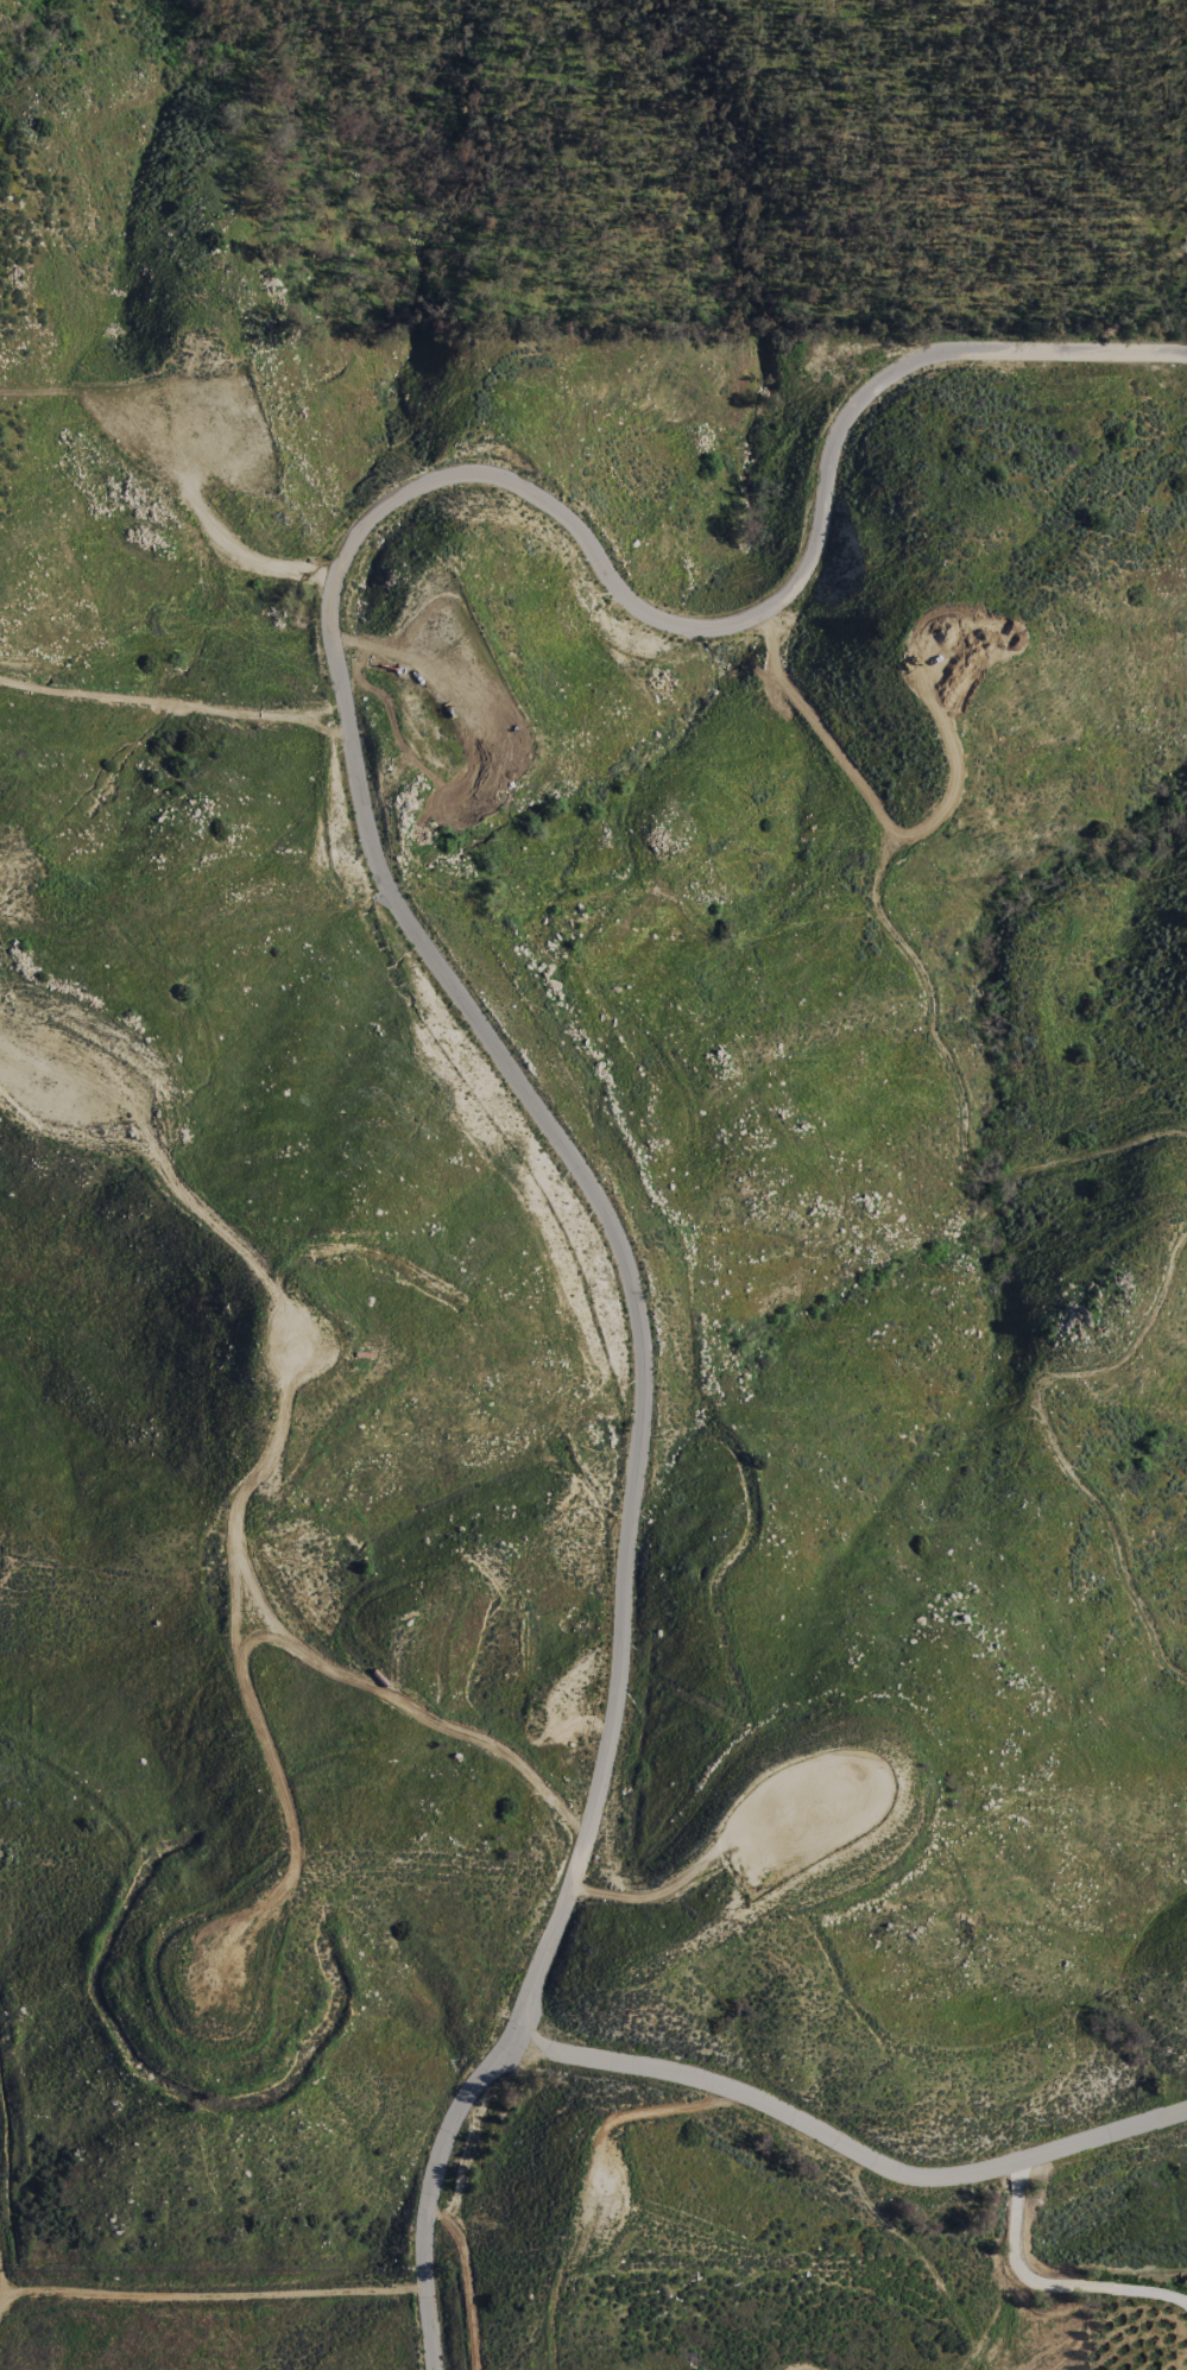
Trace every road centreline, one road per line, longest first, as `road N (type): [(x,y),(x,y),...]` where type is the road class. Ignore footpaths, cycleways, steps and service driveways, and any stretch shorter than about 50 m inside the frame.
road 1 (residential): [(1186,355),(951,353),(920,355),(886,374),(833,438),(808,556),(789,590),(762,618),(725,627),(643,615),(619,599),(549,512),(510,489),(461,480),(397,499),(370,522),(341,568),(328,650),(375,879),(611,1222),(642,1326),(640,1430),(601,1771),(566,1903),(514,2034),(442,2148),(423,2257),(432,2369)]
road 2 (residential): [(1186,2109),(978,2173),(923,2179),(899,2175),(713,2084),(556,2052),(514,2034)]
road 3 (residential): [(0,2306),(424,2296)]

